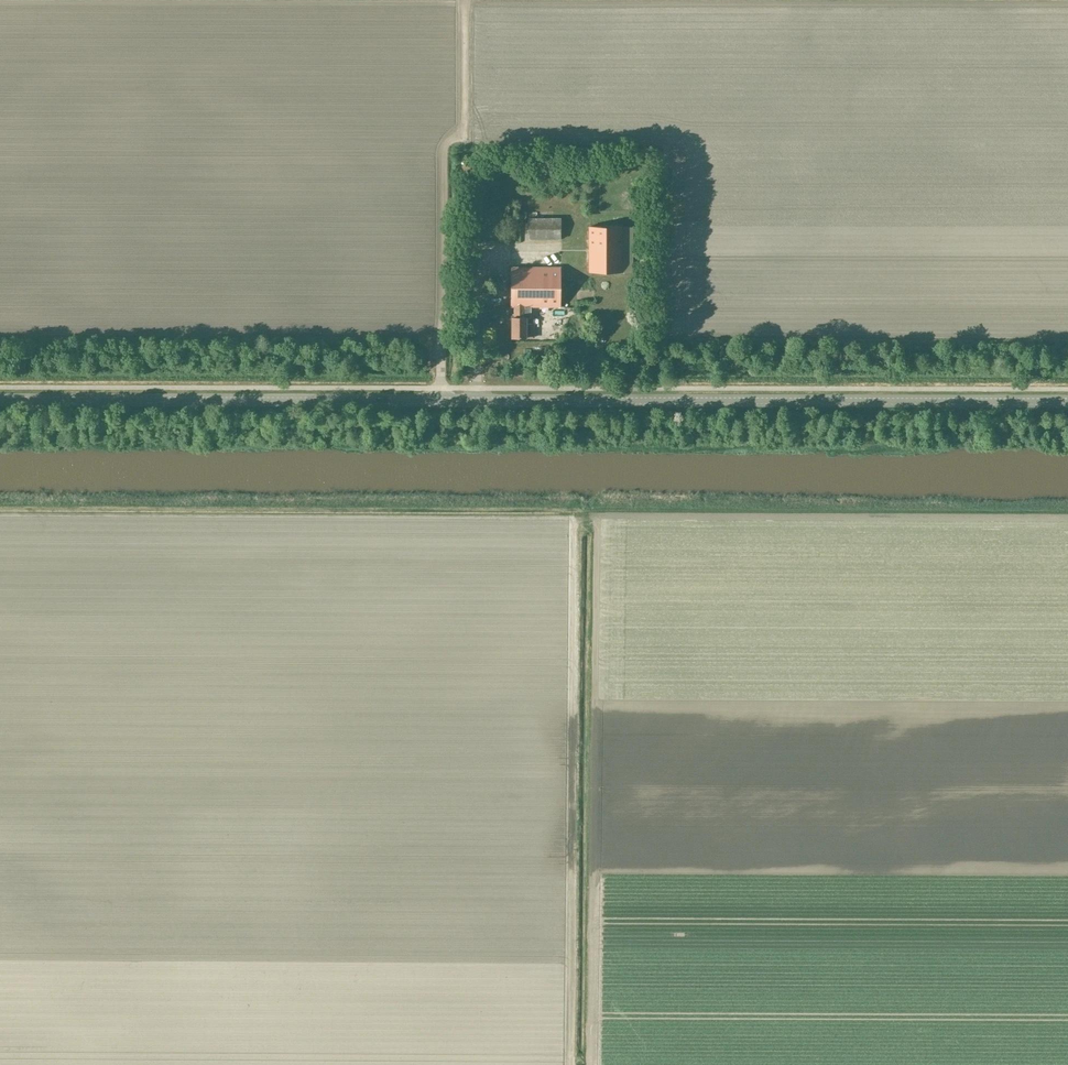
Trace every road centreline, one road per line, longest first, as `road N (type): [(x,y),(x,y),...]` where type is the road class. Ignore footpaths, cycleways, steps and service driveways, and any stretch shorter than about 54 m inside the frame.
road 1 (tertiary): [(1067,401),(0,400)]

